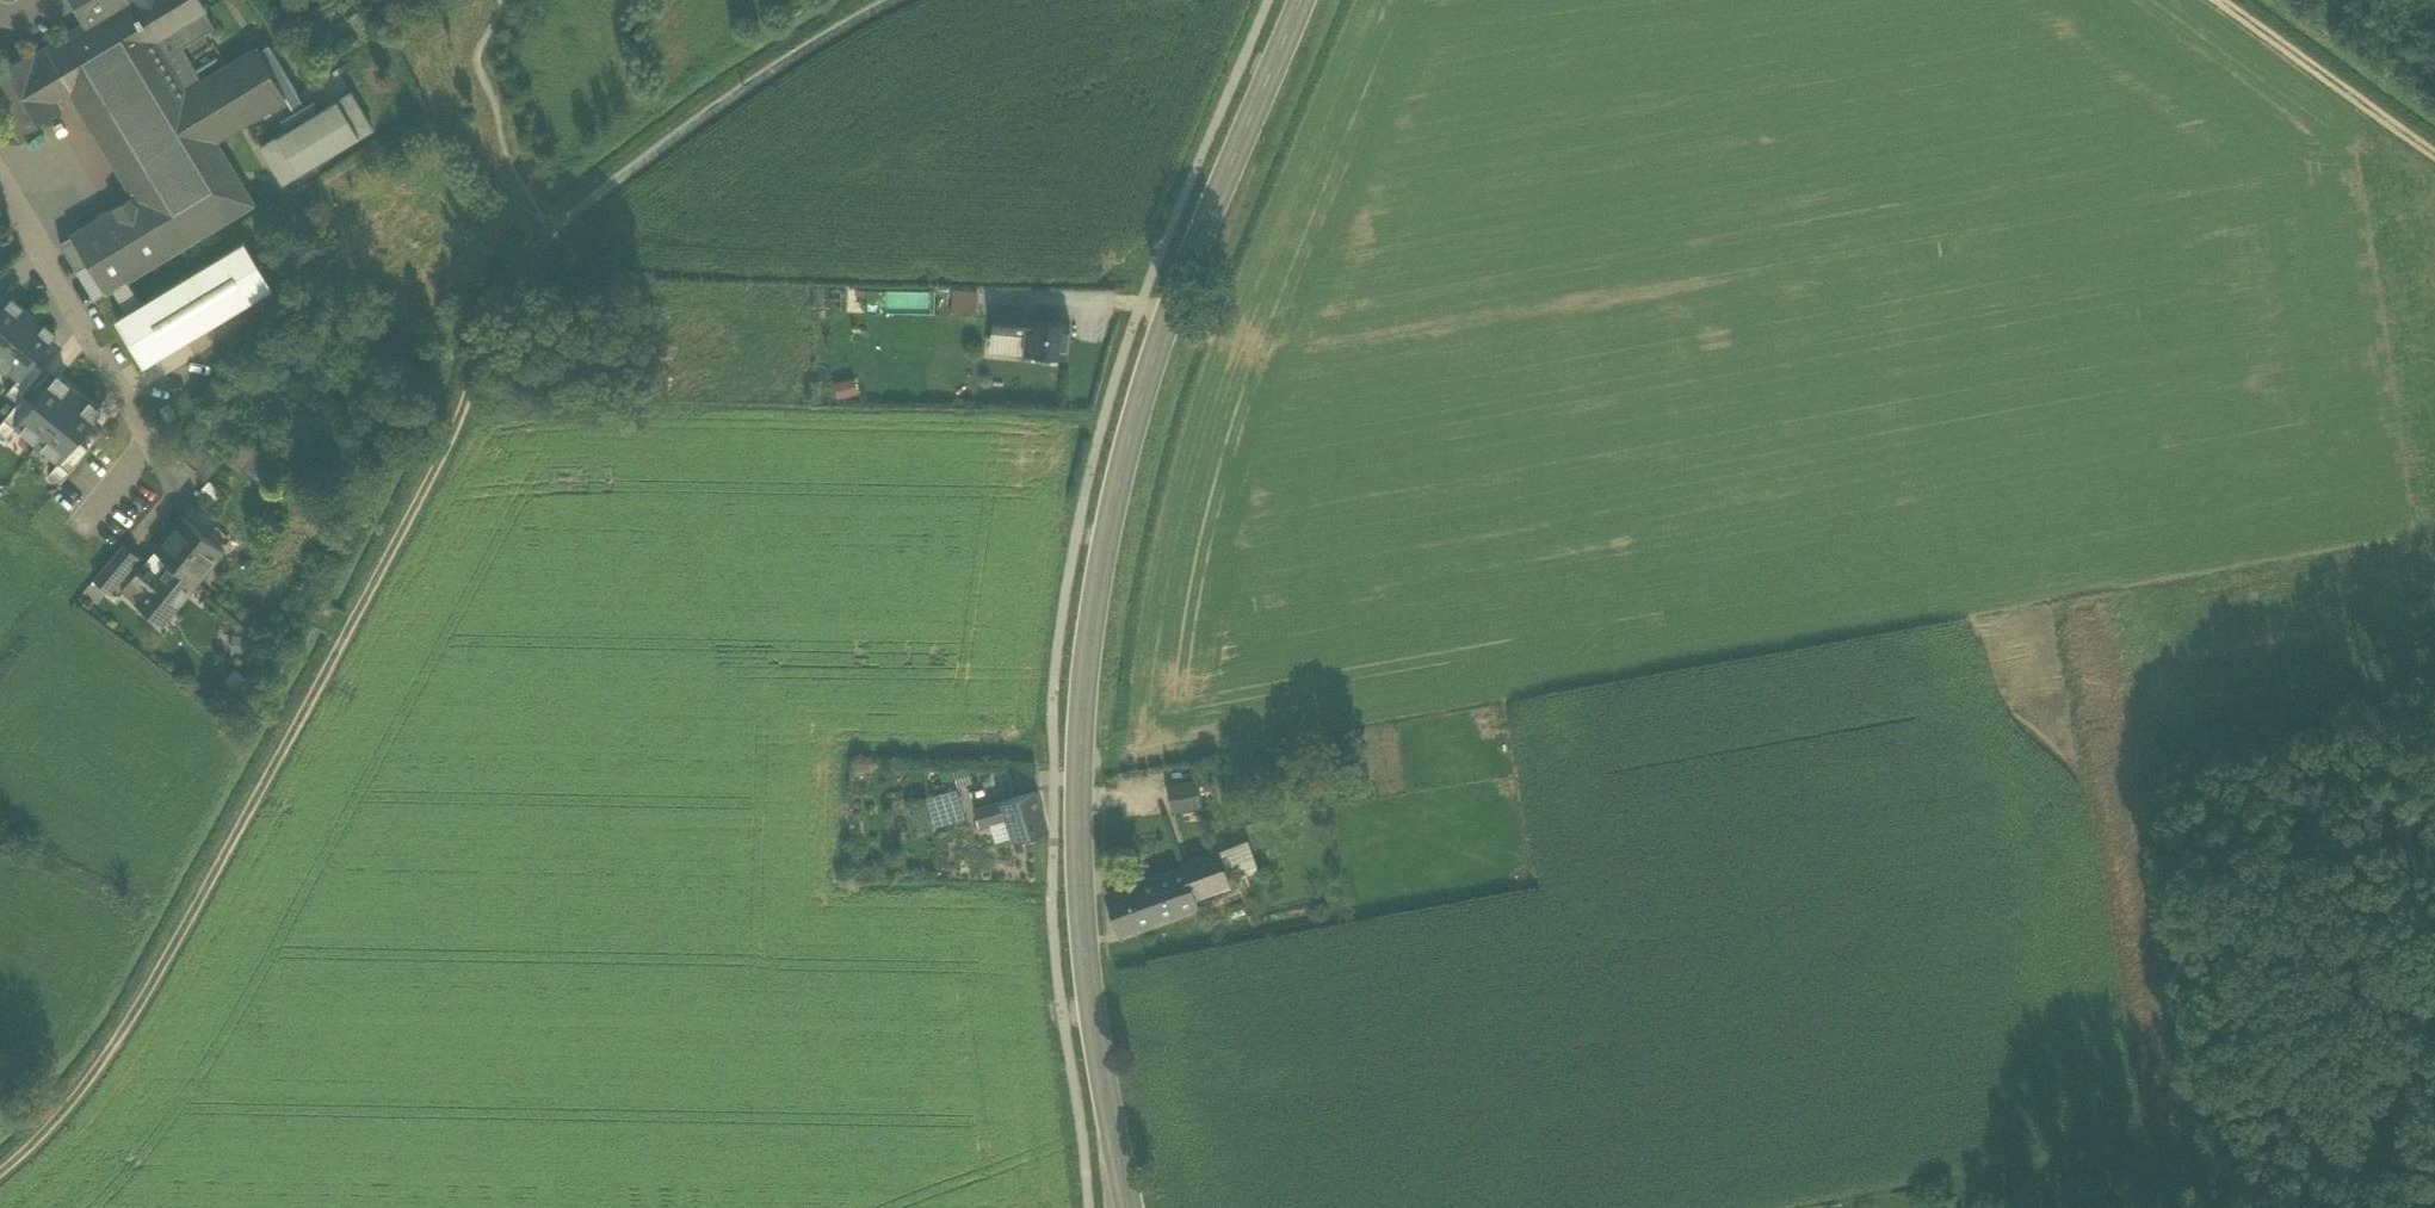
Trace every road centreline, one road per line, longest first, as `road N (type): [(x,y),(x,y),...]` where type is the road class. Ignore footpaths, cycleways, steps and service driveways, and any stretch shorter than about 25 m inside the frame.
road 1 (tertiary): [(1130,1207),(1099,1061),(1083,921),(1088,650),(1128,442),(1157,348),(1301,0)]
road 2 (track): [(551,227),(484,326),(463,402),(122,1035),(27,1157),(0,1178)]
road 3 (track): [(551,227),(723,95),(875,0)]
road 4 (residential): [(0,189),(180,495)]
road 5 (track): [(2225,0),(2434,156)]

